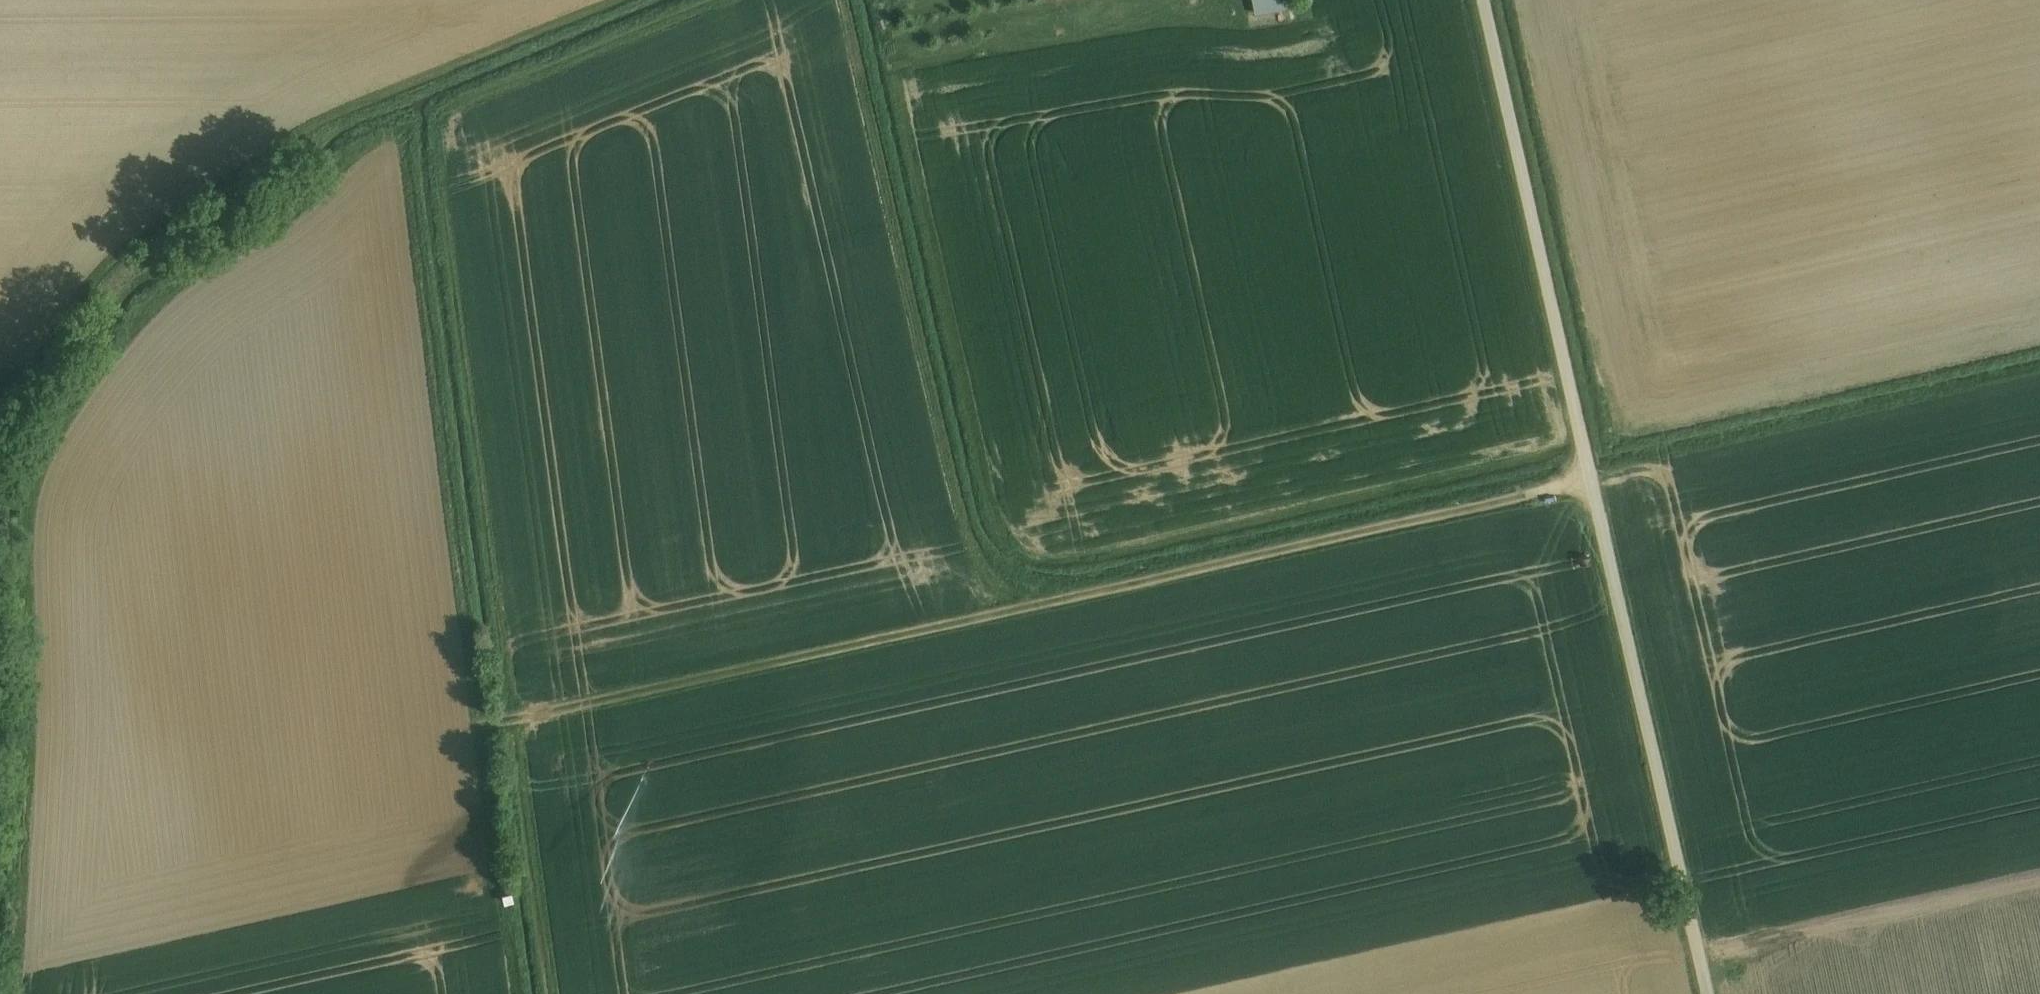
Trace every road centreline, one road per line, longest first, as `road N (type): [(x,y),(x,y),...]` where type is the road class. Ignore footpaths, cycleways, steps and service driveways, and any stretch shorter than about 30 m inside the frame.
road 1 (track): [(1593,480),(485,726)]
road 2 (unclassified): [(1484,0),(1710,993)]

